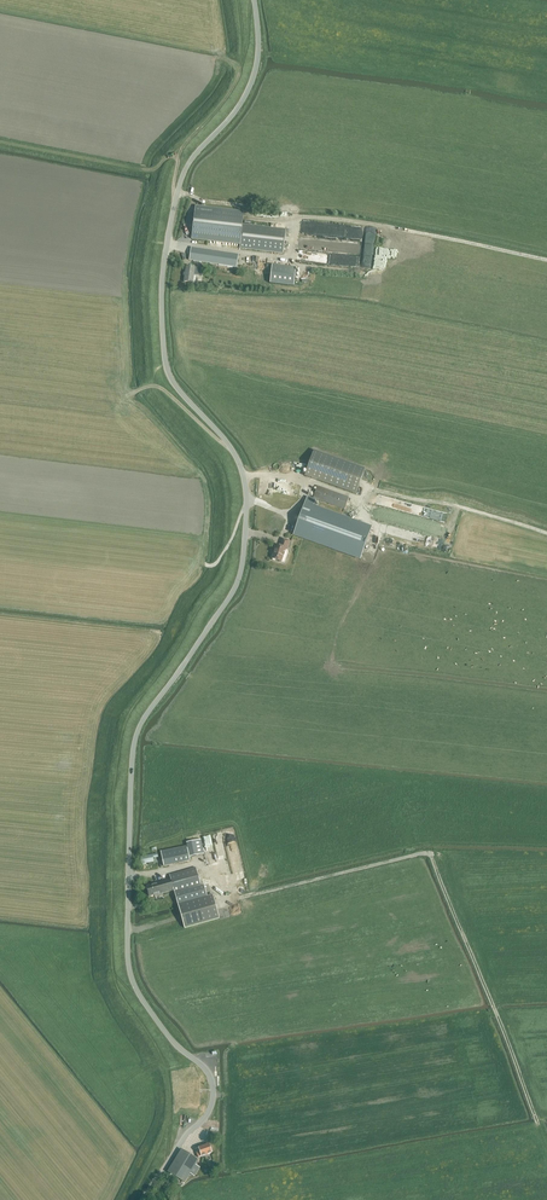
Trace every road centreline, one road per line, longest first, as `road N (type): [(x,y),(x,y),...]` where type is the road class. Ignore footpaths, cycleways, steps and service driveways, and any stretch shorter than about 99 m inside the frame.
road 1 (unclassified): [(144,1199),(212,1108),(213,1080),(140,996),(128,960),(133,750),(145,717),(234,591),(247,504),(235,451),(185,397),(165,362),(167,242),(185,170),(242,100),(257,65),(255,0)]
road 2 (track): [(236,1181),(235,1096),(250,1086),(495,1011)]
road 3 (track): [(430,852),(226,900),(199,864),(130,877)]
road 4 (track): [(175,156),(175,194),(293,222),(291,258),(167,242)]
road 5 (track): [(546,534),(372,489),(366,500),(311,481),(245,477)]
road 6 (track): [(0,141),(141,170),(175,156)]
road 7 (track): [(495,1011),(430,852)]
road 8 (track): [(204,565),(219,560),(247,504),(295,516)]
road 9 (track): [(132,393),(161,388),(235,451)]

